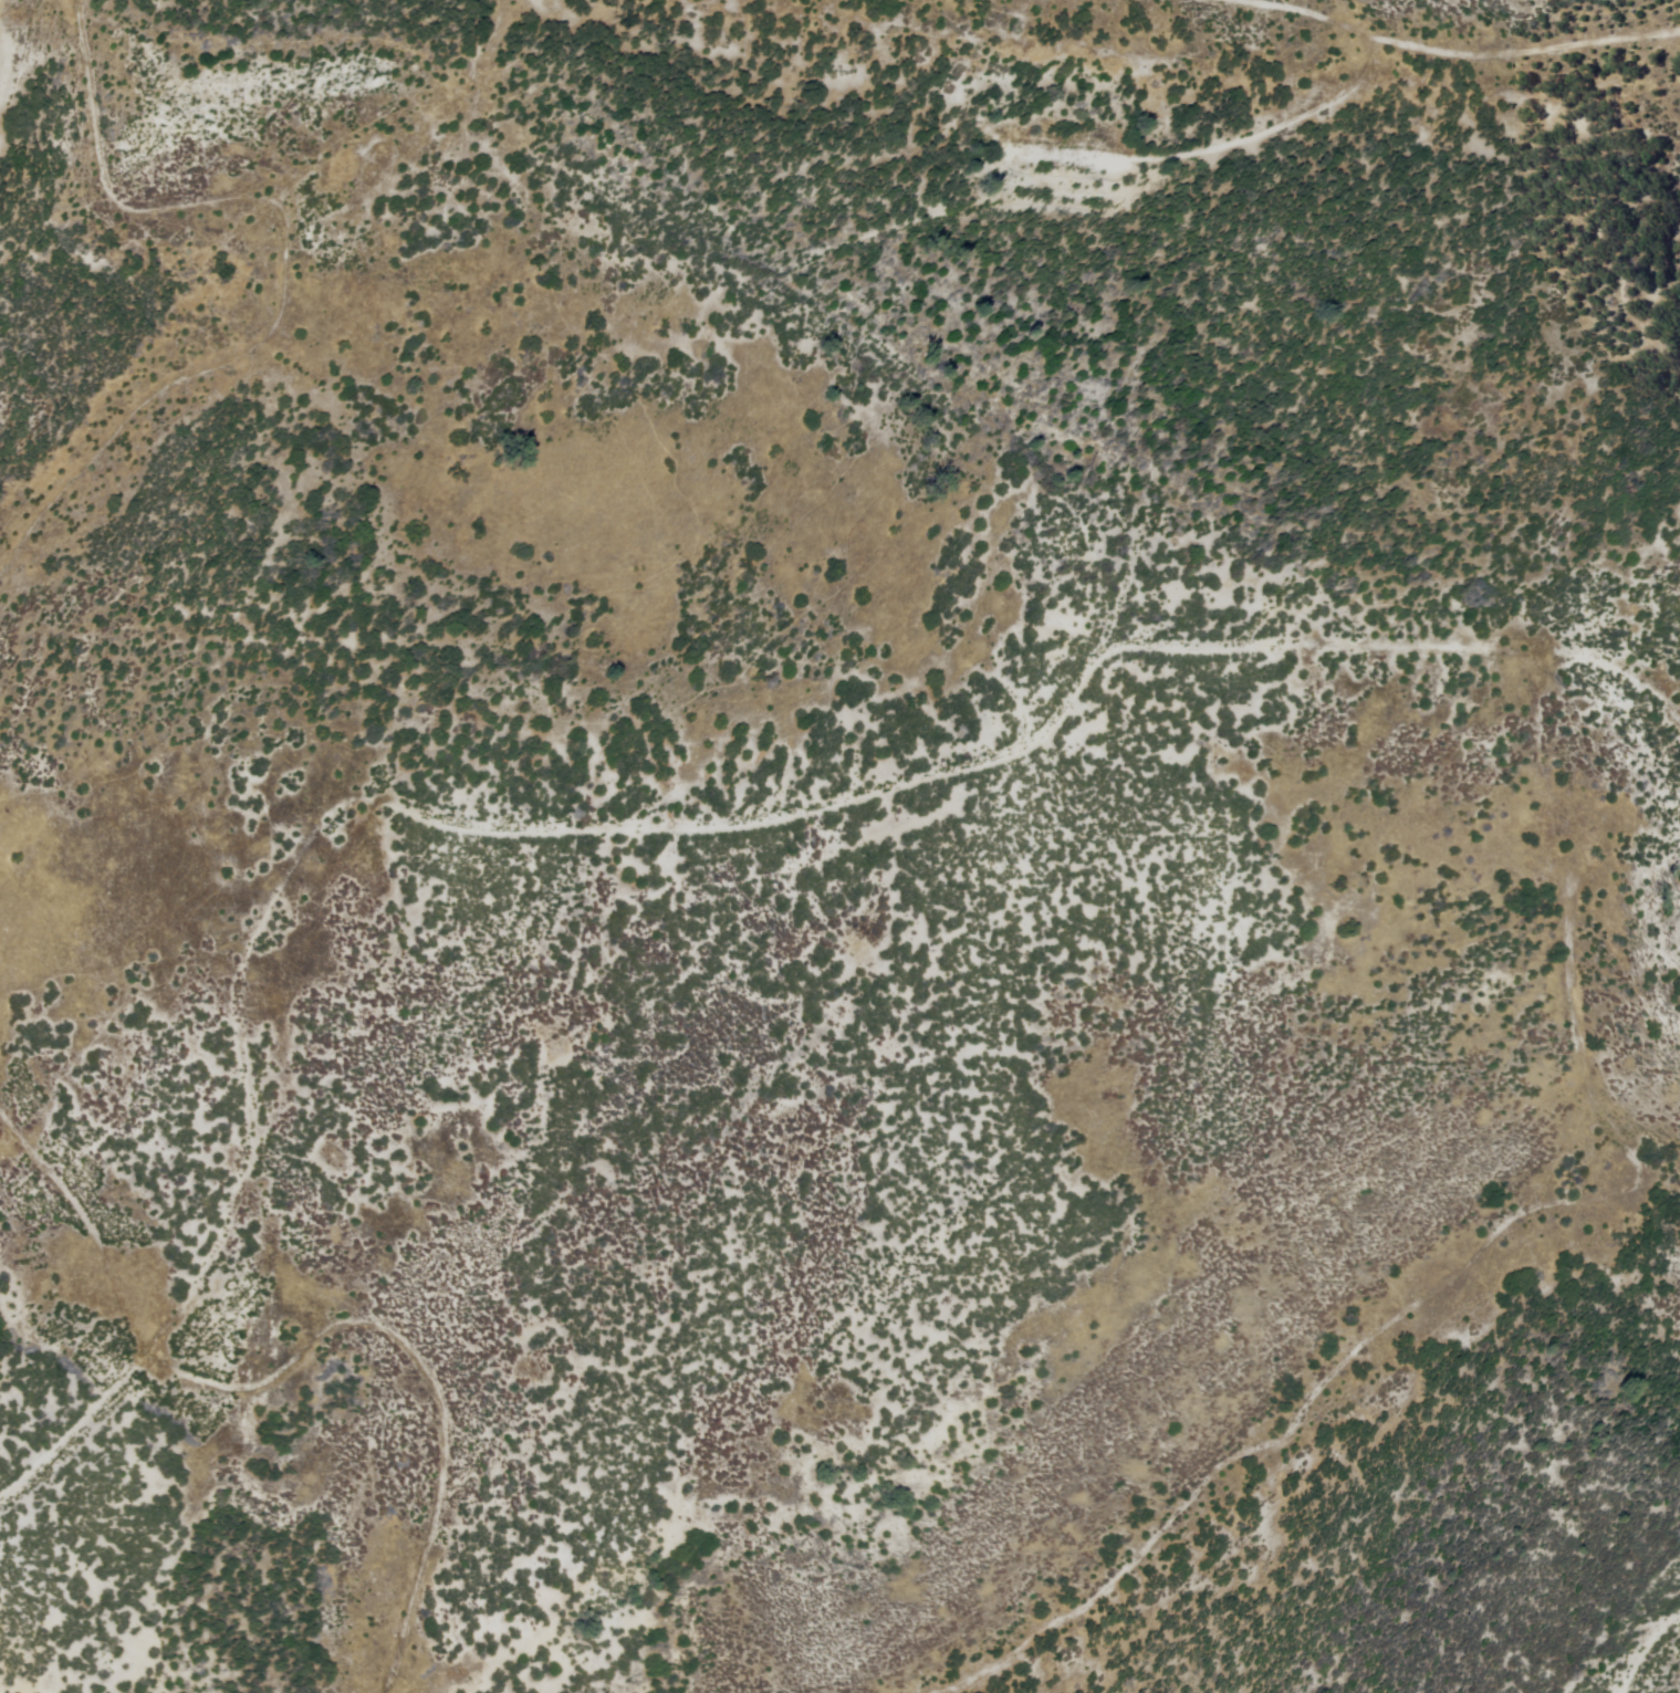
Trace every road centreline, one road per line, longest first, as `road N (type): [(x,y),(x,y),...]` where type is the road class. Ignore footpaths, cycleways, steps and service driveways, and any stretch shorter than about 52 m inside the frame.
road 1 (residential): [(887,0),(1307,69),(1679,42)]
road 2 (residential): [(1679,718),(1604,657),(1459,640),(1157,657)]

